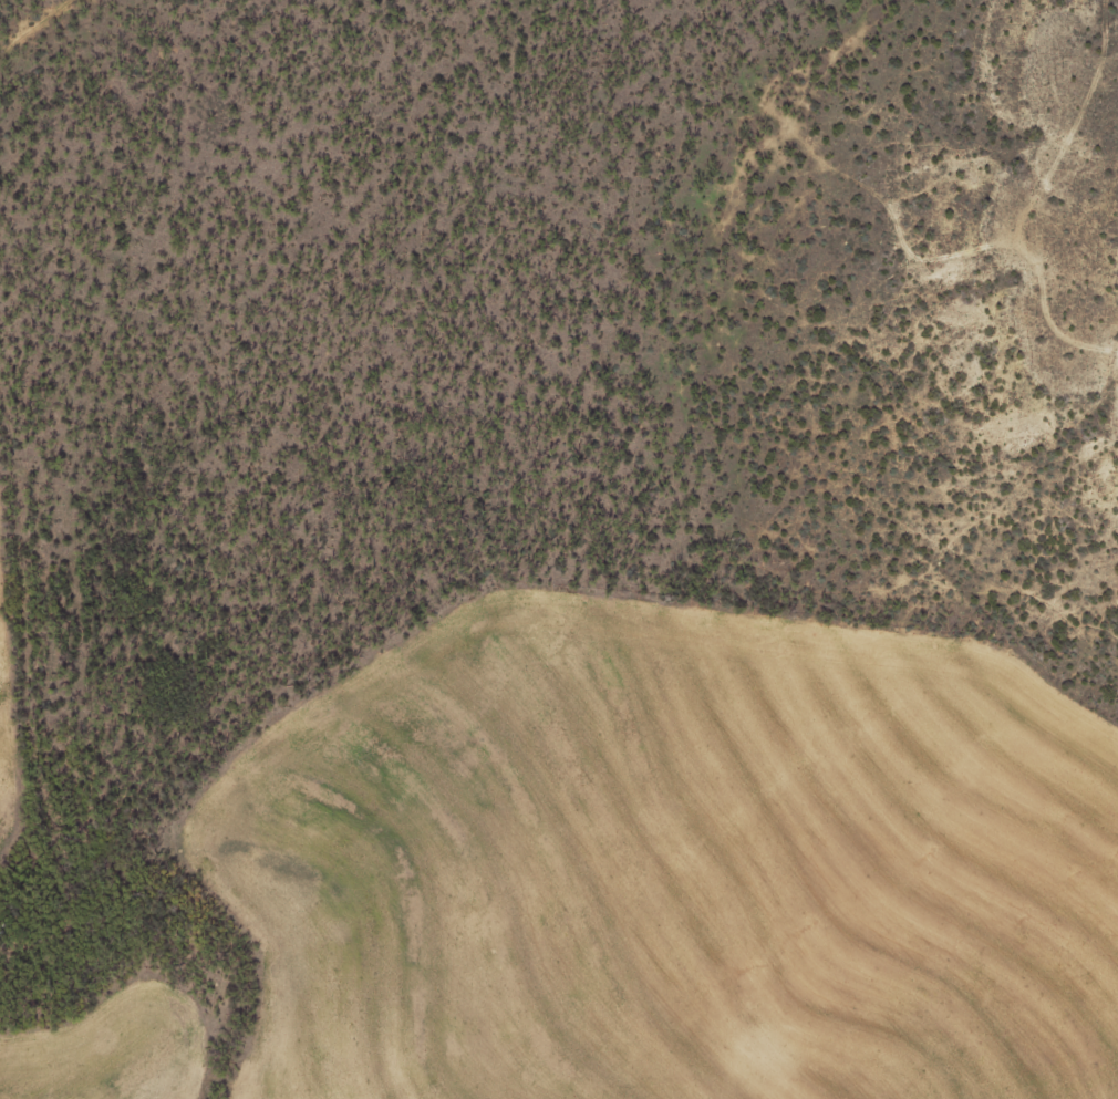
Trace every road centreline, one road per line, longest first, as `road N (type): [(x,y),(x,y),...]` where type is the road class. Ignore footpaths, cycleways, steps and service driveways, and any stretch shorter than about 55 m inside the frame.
road 1 (residential): [(0,815),(10,810),(0,694)]

